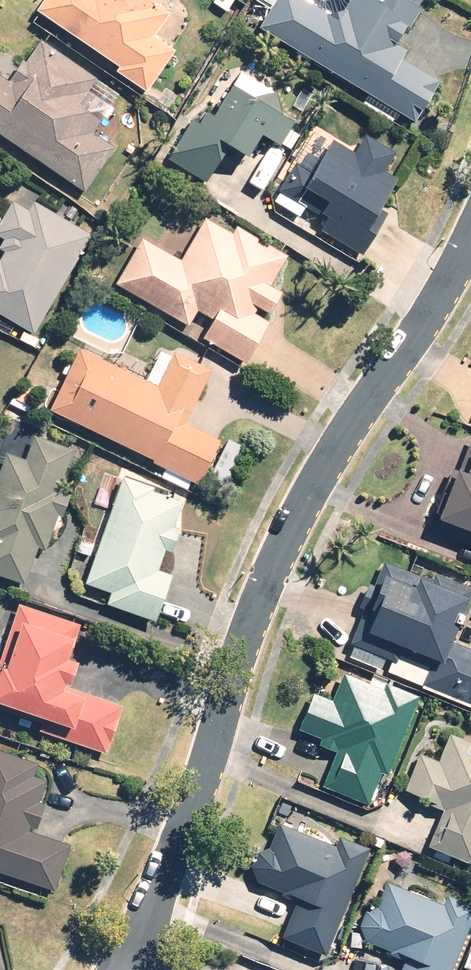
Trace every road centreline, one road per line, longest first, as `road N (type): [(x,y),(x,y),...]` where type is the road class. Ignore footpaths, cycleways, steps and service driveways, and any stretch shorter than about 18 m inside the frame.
road 1 (residential): [(470,237),(309,489),(257,598),(145,939)]

